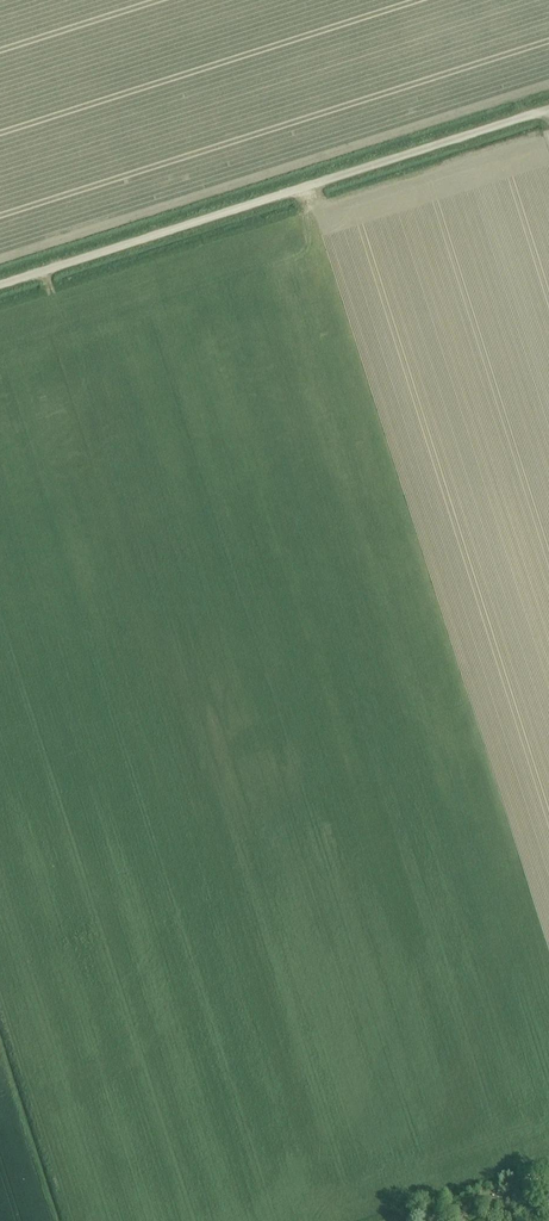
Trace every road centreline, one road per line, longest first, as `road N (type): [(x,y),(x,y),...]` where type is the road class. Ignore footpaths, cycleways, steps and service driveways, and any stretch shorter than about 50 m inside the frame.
road 1 (unclassified): [(0,283),(548,108)]

